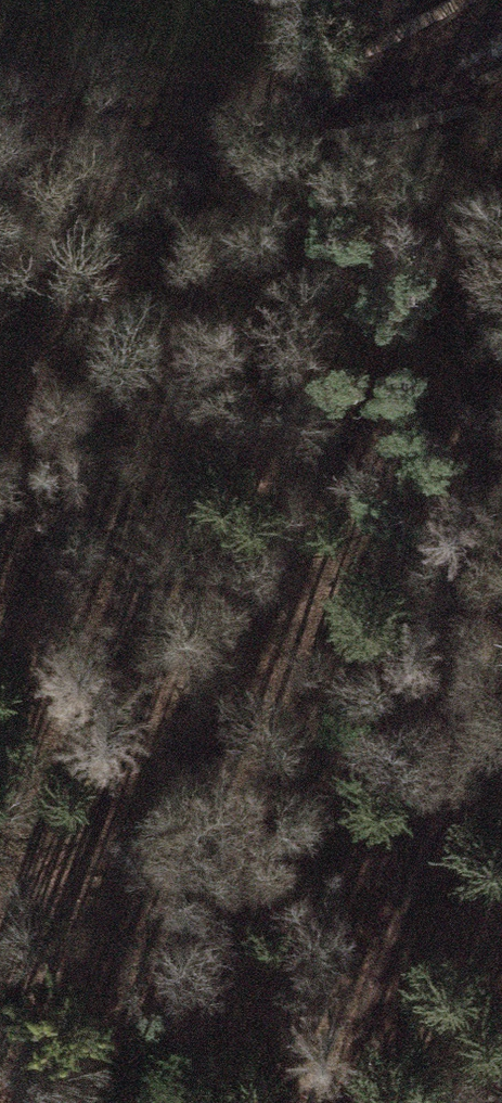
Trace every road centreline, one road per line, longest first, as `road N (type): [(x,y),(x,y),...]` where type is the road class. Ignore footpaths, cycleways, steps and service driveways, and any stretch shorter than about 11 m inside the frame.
road 1 (track): [(0,902),(102,807),(149,703),(196,170),(225,125),(365,107),(501,57)]
road 2 (track): [(191,293),(412,529),(452,720),(349,995),(366,1102)]
road 3 (track): [(0,122),(225,125)]

